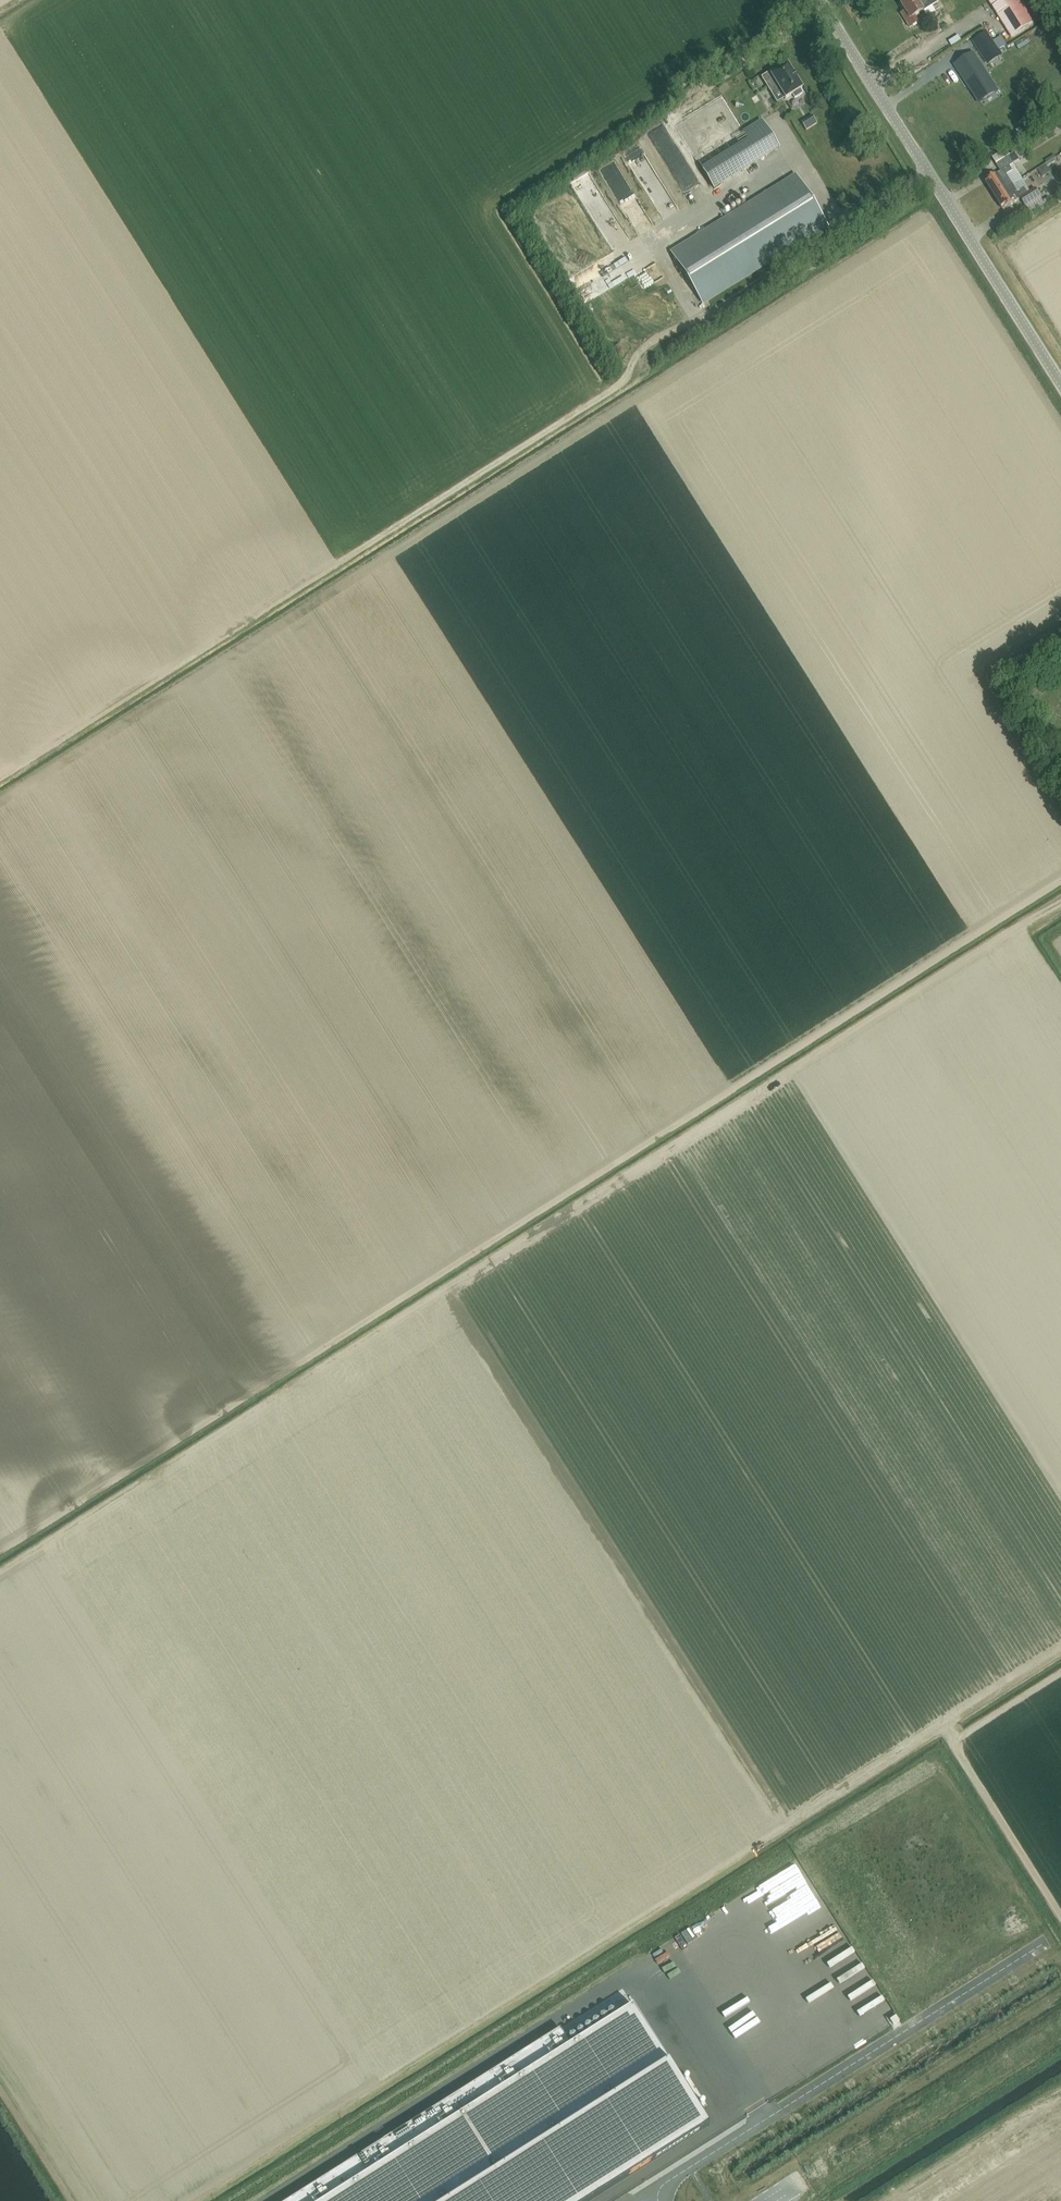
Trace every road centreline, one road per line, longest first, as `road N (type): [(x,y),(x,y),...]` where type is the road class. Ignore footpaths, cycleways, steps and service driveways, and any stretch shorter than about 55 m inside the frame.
road 1 (unclassified): [(655,2200),(650,2193),(1047,1941)]
road 2 (unclassified): [(1060,384),(819,0)]

